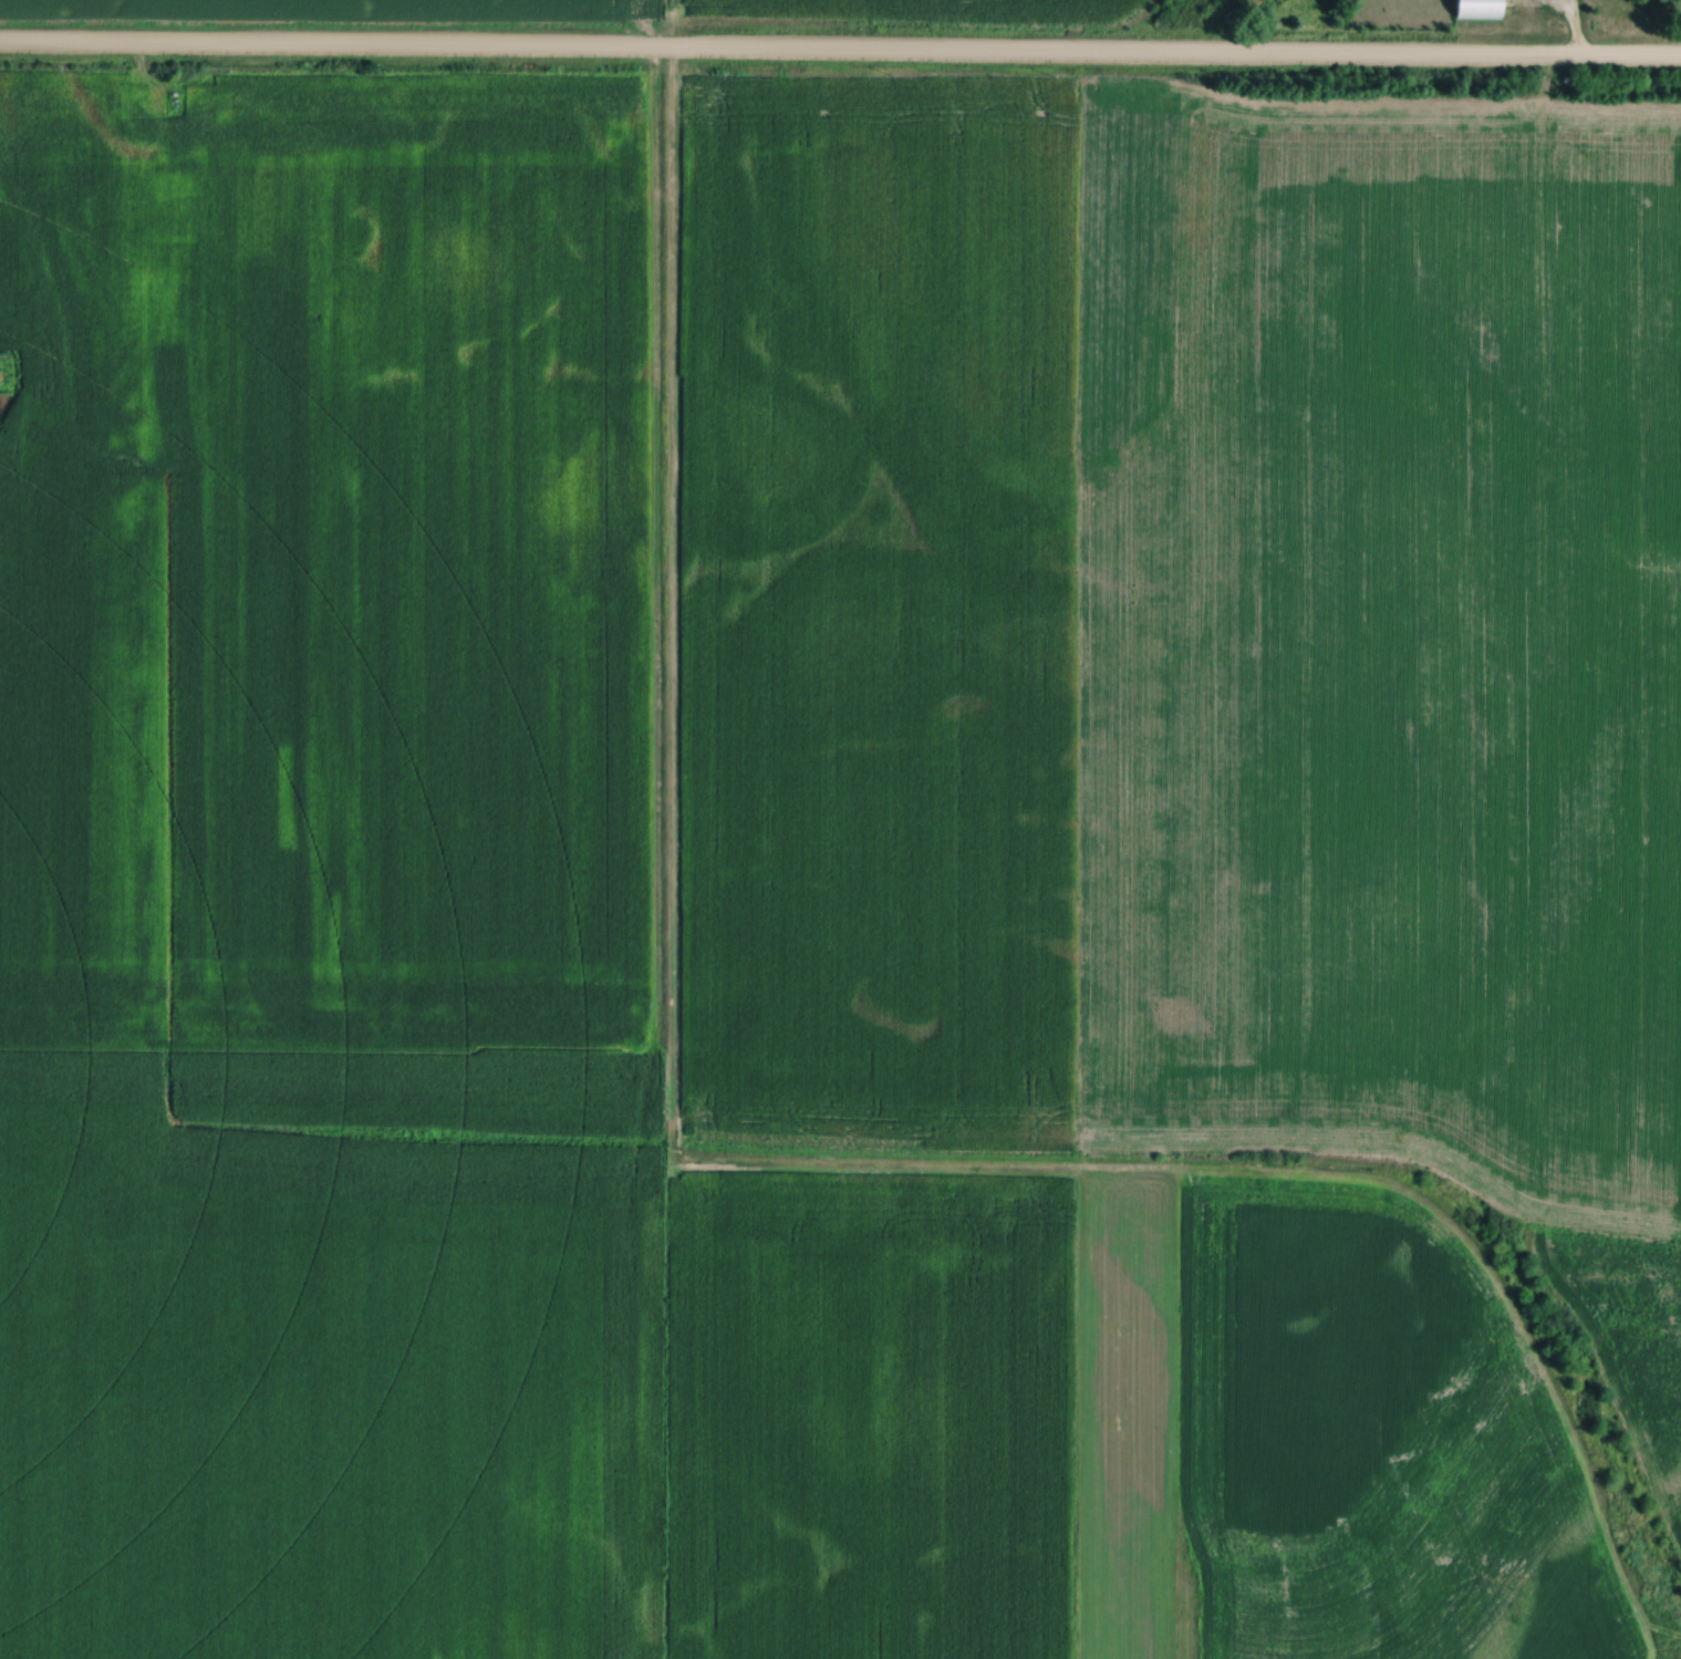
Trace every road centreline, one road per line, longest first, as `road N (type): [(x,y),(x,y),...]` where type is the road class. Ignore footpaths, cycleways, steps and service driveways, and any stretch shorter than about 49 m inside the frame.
road 1 (residential): [(0,45),(1680,63)]

